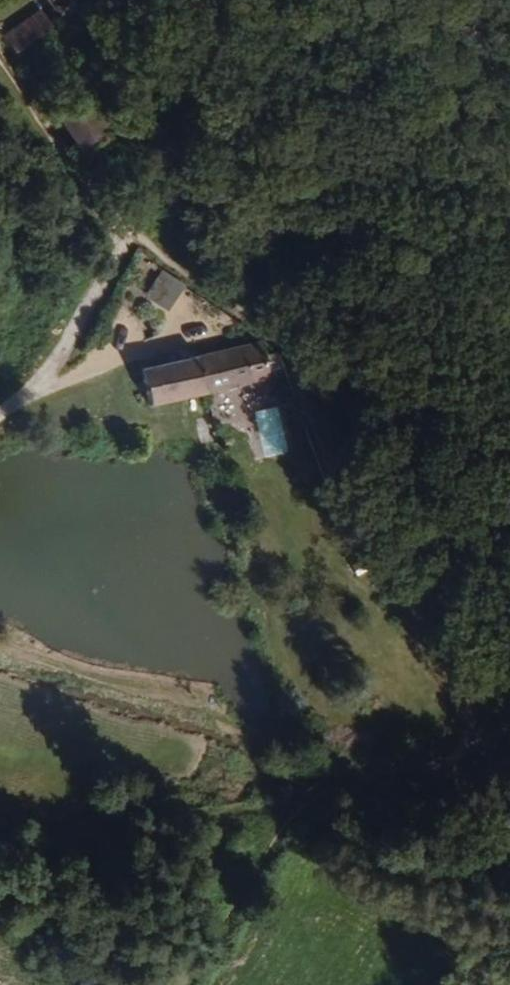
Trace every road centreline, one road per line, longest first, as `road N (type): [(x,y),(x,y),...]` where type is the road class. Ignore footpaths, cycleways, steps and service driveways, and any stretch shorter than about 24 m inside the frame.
road 1 (track): [(467,762),(458,692),(333,448),(301,356),(134,236),(0,56)]
road 2 (track): [(0,841),(156,816),(305,808)]
road 3 (track): [(0,415),(46,384),(83,334),(134,236)]
road 4 (track): [(305,808),(188,984)]

